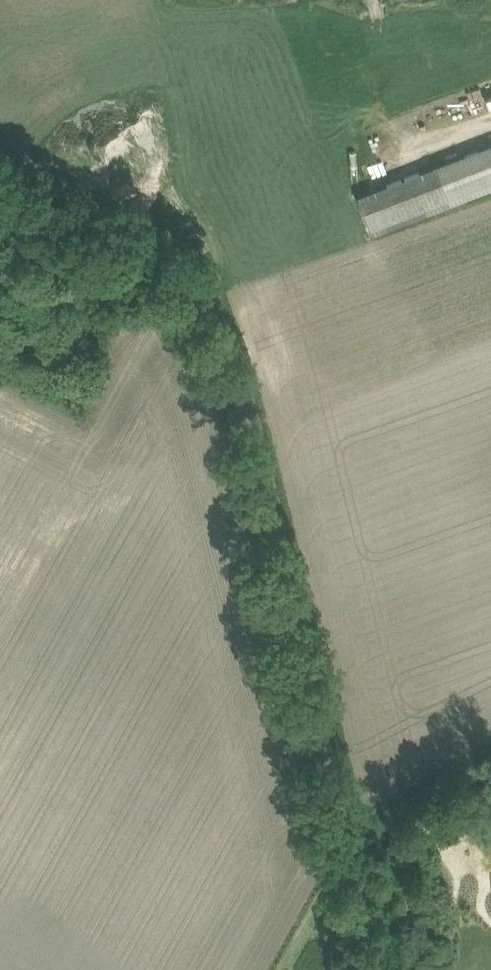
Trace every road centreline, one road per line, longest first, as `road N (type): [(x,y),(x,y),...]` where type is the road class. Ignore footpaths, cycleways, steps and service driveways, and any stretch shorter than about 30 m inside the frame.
road 1 (track): [(376,969),(211,336),(186,296),(128,243),(0,182)]

